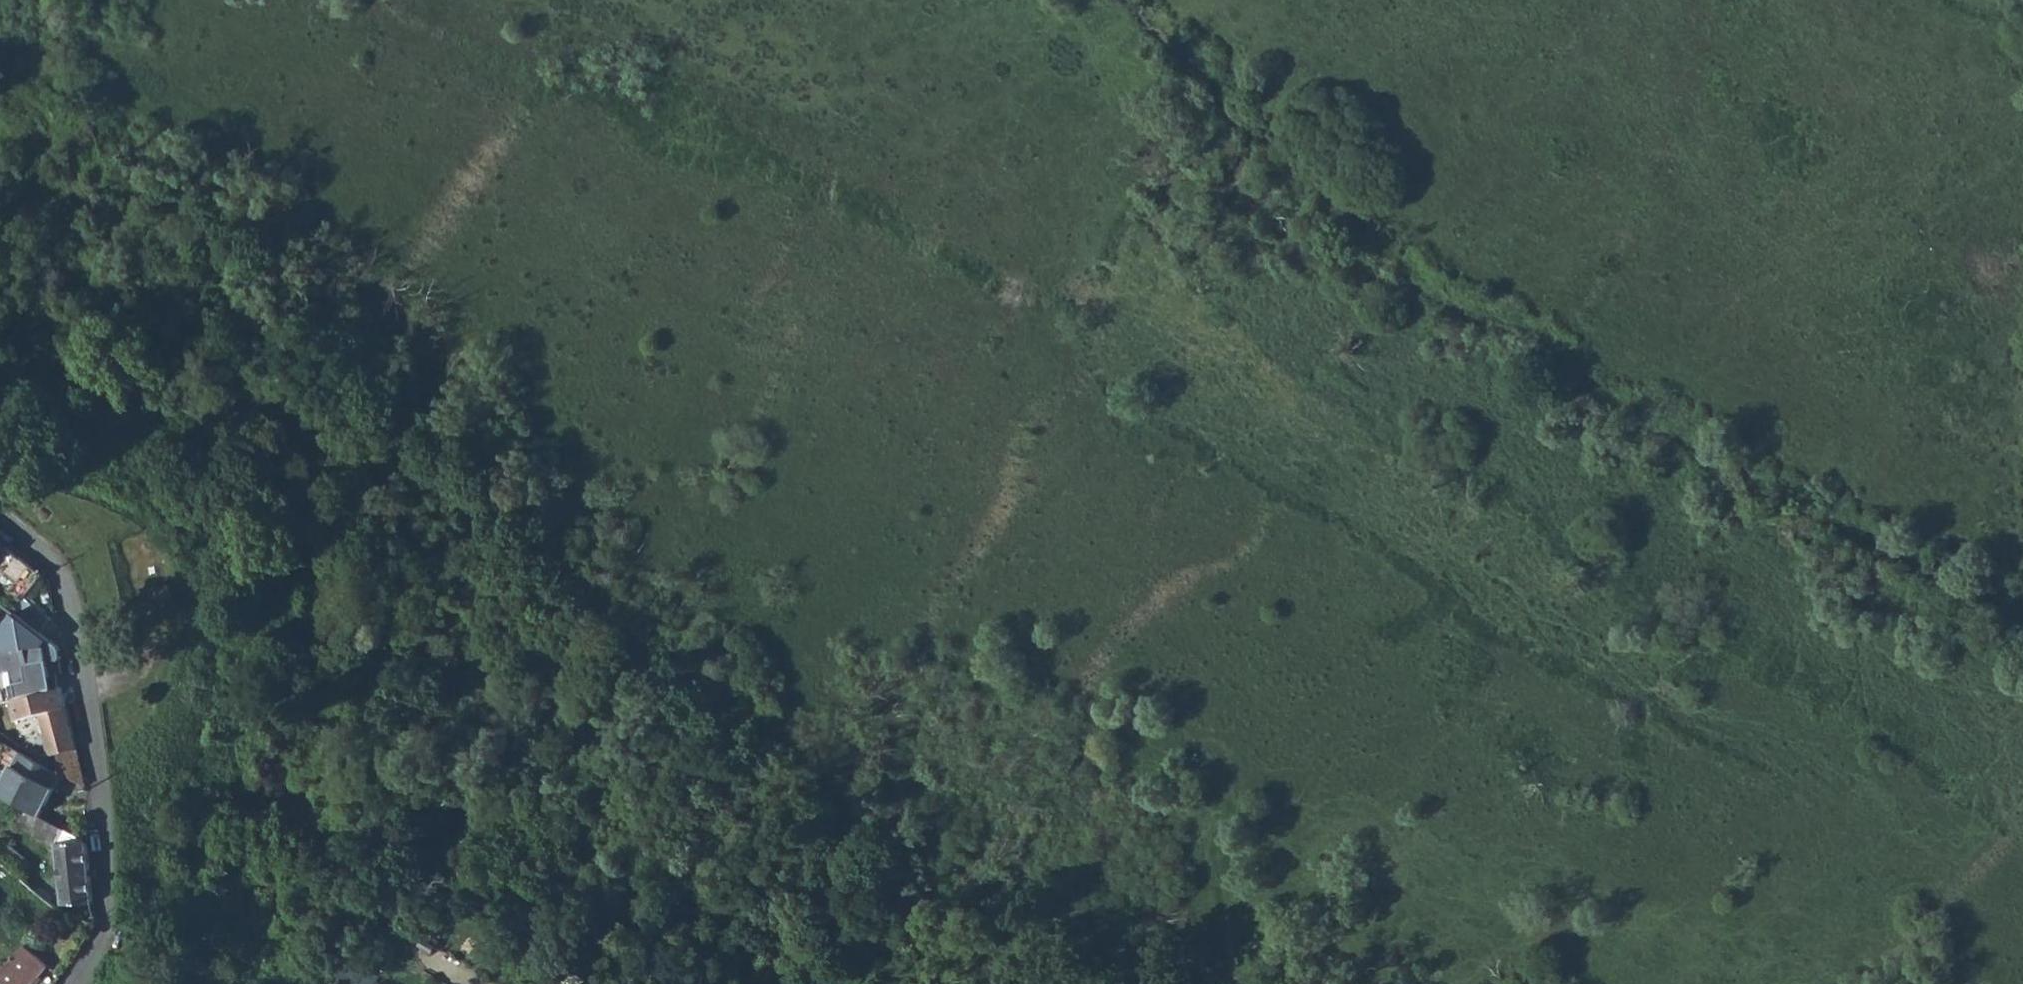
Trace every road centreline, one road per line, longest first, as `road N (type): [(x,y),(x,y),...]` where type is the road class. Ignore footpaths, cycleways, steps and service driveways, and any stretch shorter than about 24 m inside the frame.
road 1 (residential): [(71,983),(92,958),(104,918),(107,864),(86,714),(62,572),(0,519)]

